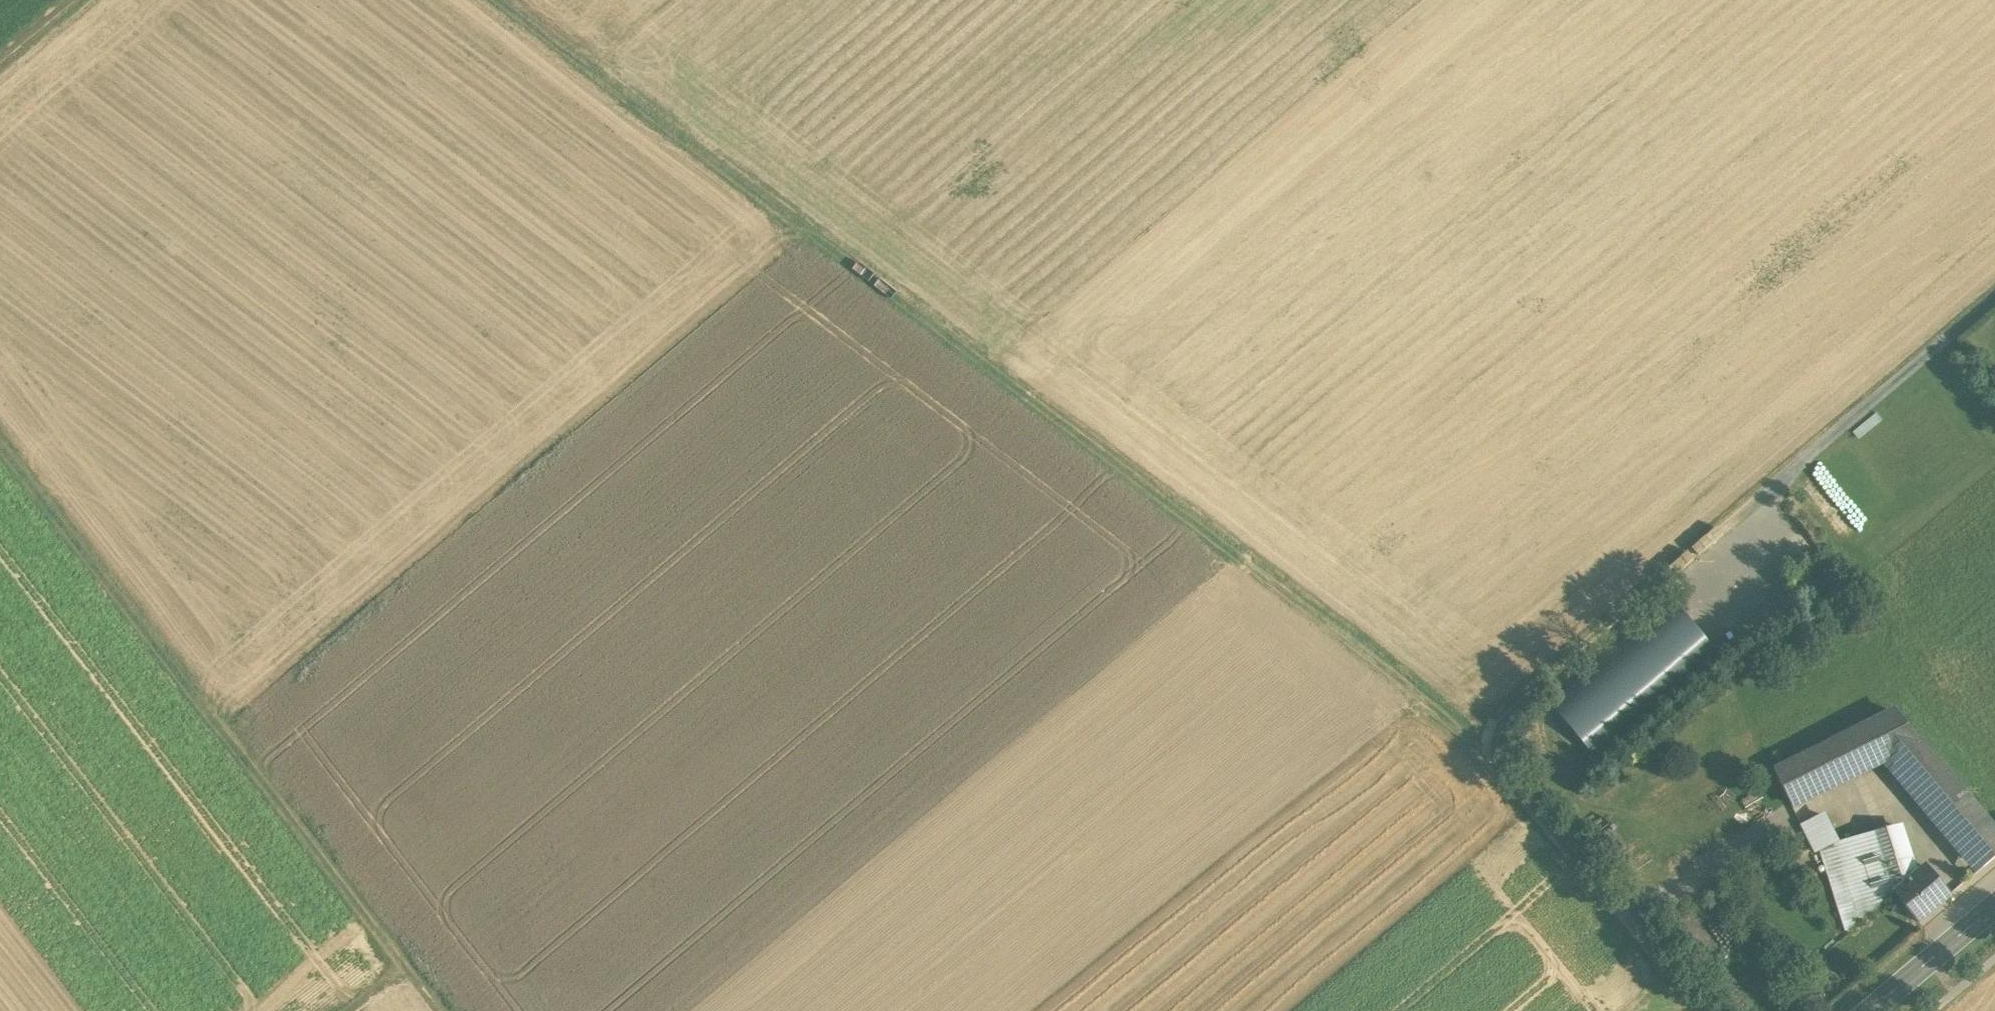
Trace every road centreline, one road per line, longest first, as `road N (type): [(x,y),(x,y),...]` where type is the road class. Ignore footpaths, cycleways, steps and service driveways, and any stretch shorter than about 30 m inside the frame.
road 1 (track): [(410,968),(0,440)]
road 2 (primary): [(1870,1010),(1994,906)]
road 3 (track): [(443,1010),(410,968),(356,1010)]

